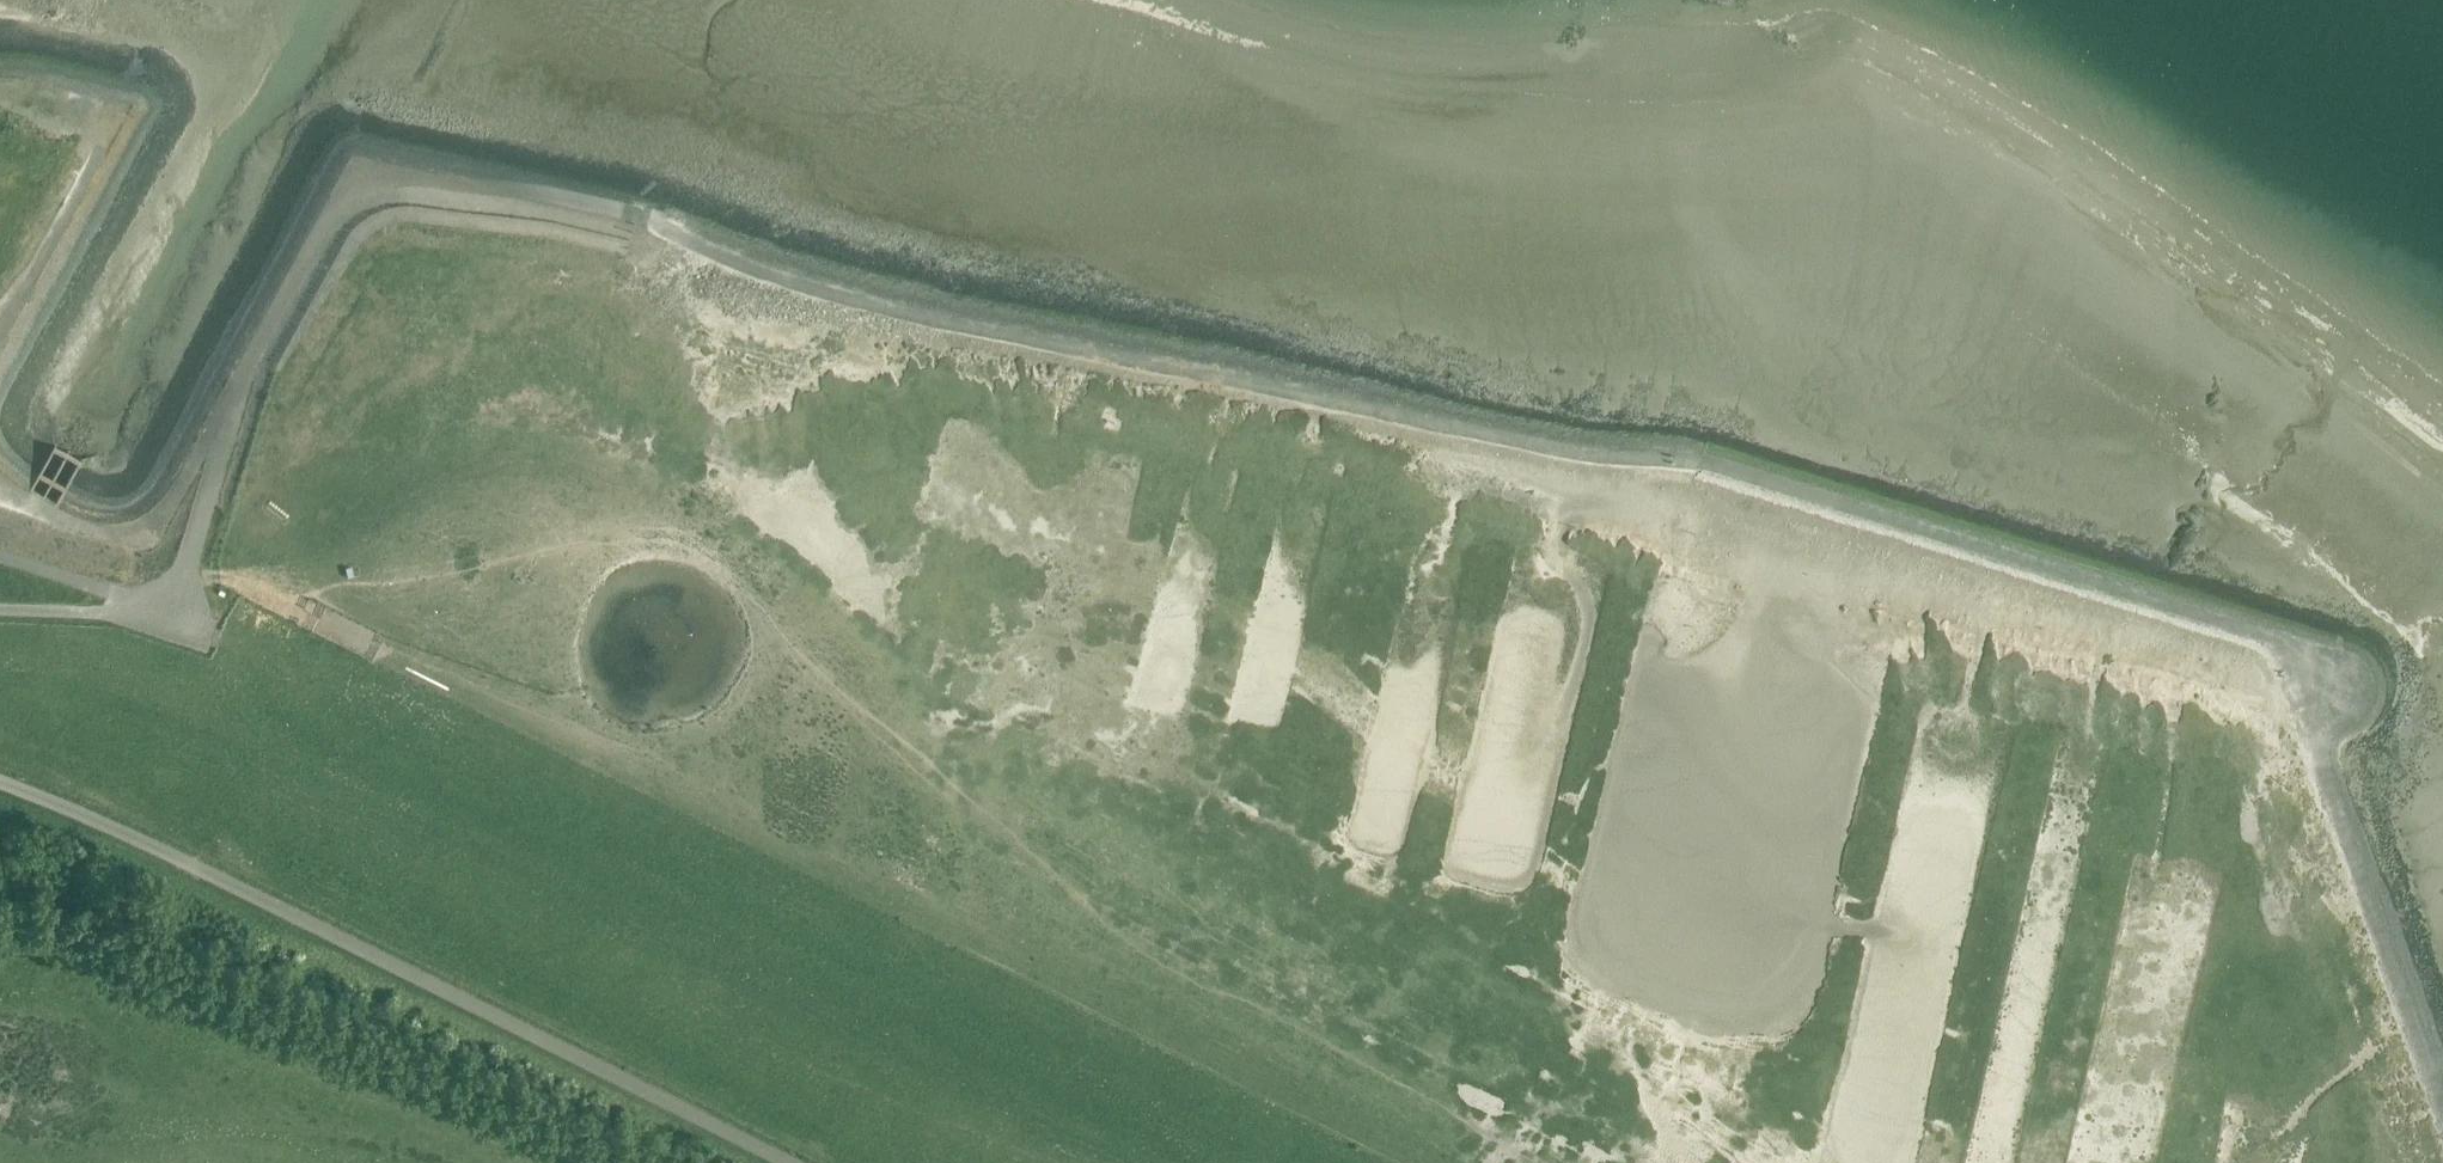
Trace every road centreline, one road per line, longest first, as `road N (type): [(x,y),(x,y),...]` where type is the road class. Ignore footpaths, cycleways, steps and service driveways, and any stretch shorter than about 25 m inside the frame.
road 1 (unclassified): [(786,1162),(80,813),(0,783)]

